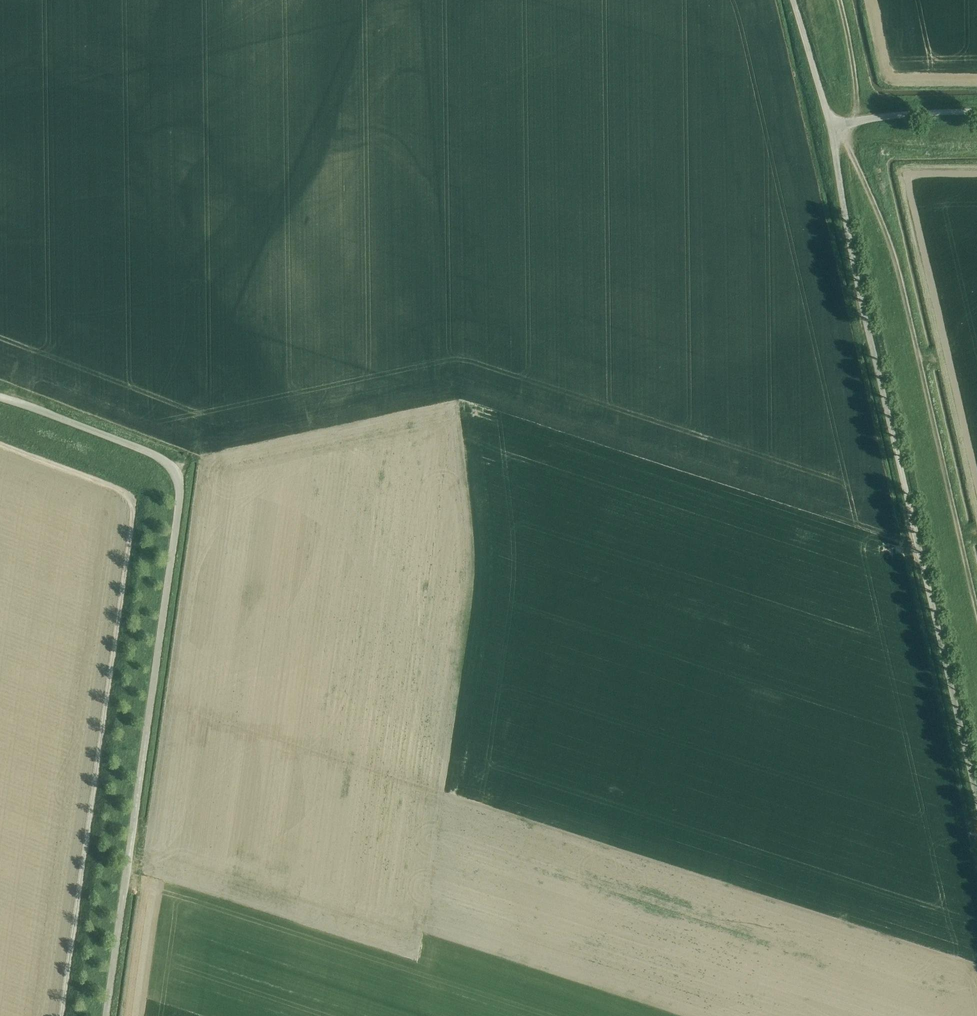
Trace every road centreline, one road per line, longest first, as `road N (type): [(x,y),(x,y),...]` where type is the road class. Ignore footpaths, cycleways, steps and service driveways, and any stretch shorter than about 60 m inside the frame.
road 1 (unclassified): [(105,1015),(179,483),(164,459),(137,445),(0,398)]
road 2 (unclassified): [(976,799),(854,266),(838,130)]
road 3 (track): [(0,447),(120,493),(131,505),(61,1015)]
road 4 (track): [(838,130),(897,260),(976,606)]
road 5 (unclassified): [(838,130),(914,113),(976,112)]
road 6 (unclassified): [(838,130),(793,0)]
road 7 (track): [(854,121),(838,0)]

